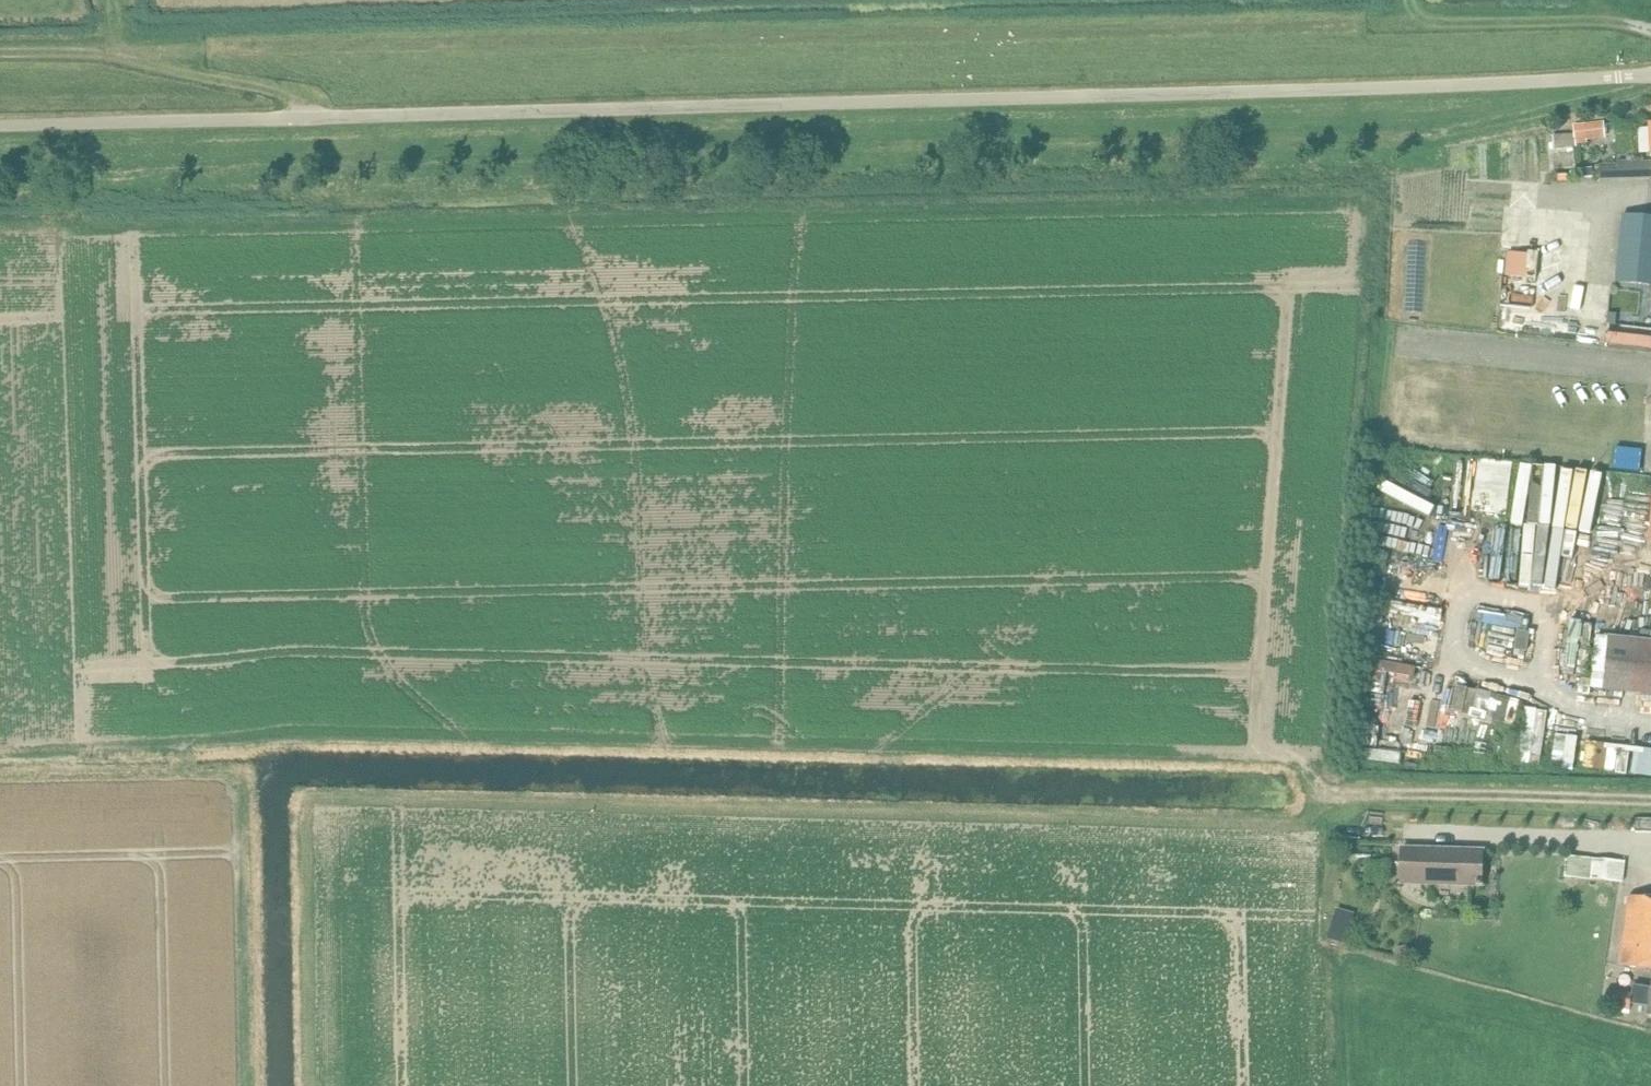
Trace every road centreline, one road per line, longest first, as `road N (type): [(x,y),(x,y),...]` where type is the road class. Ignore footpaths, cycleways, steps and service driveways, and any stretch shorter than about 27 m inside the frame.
road 1 (track): [(0,57),(1639,27),(1650,33)]
road 2 (unclassified): [(1650,74),(1449,87),(0,124)]
road 3 (unclassified): [(1650,837),(1340,825)]

